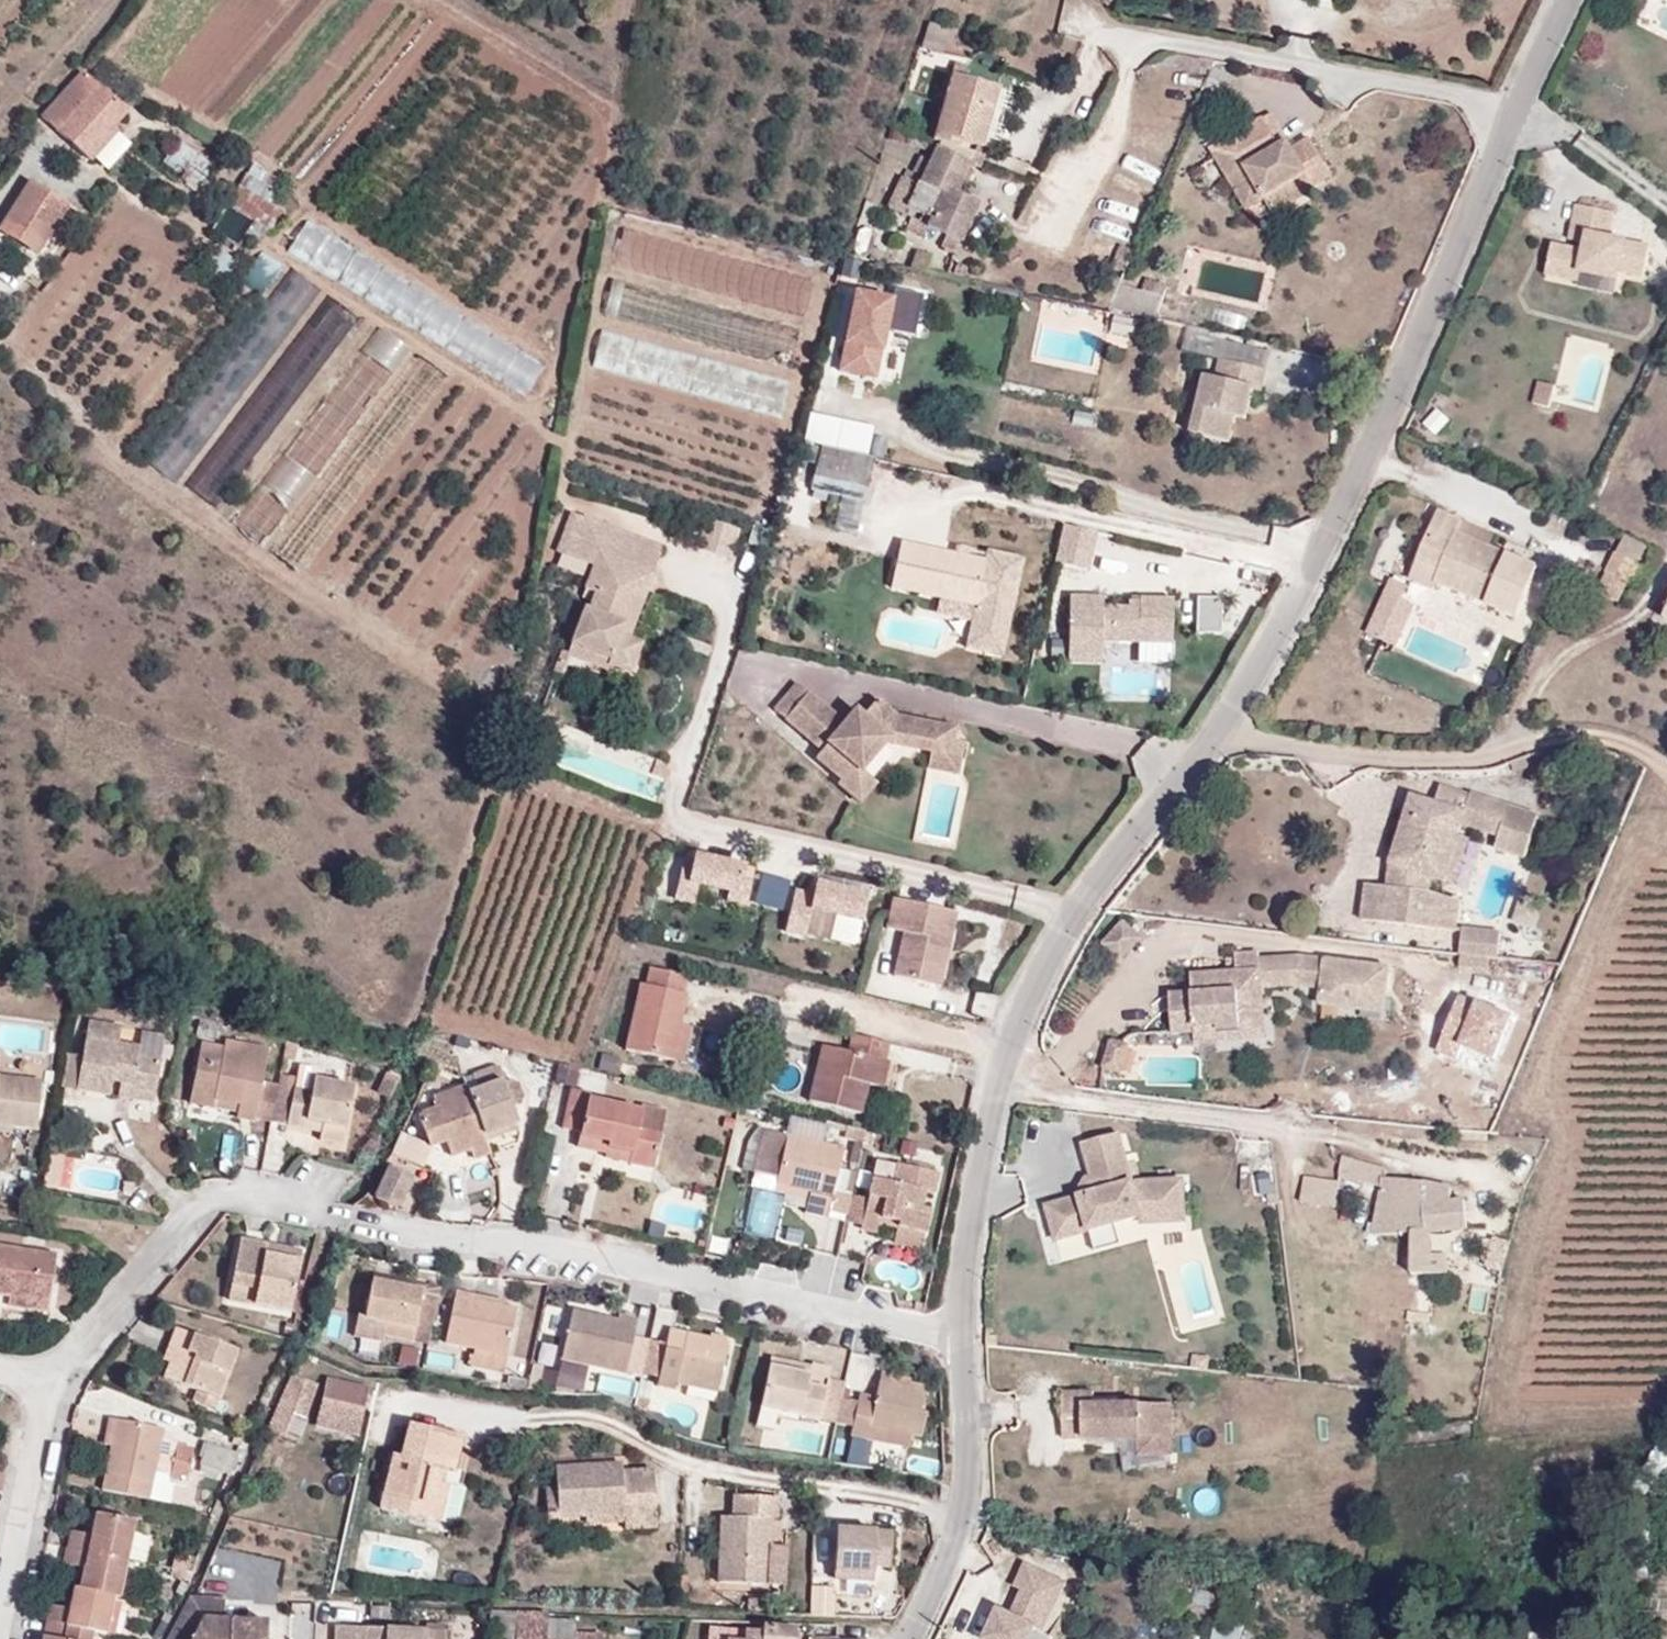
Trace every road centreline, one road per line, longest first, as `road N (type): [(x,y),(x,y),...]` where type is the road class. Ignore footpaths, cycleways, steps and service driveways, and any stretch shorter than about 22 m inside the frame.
road 1 (residential): [(968,1335),(994,1138),(1042,998),(1147,834),(1220,740),(1259,653),(1319,562),(1561,0)]
road 2 (residential): [(968,1335),(553,1246),(364,1221),(267,1196),(206,1203),(44,1389)]
road 3 (residential): [(968,1519),(919,1502),(680,1464),(605,1423),(513,1421),(404,1403)]
road 4 (residential): [(44,1389),(0,1626)]
road 5 (residential): [(968,1519),(968,1335)]
road 6 (residential): [(918,1638),(968,1519)]

